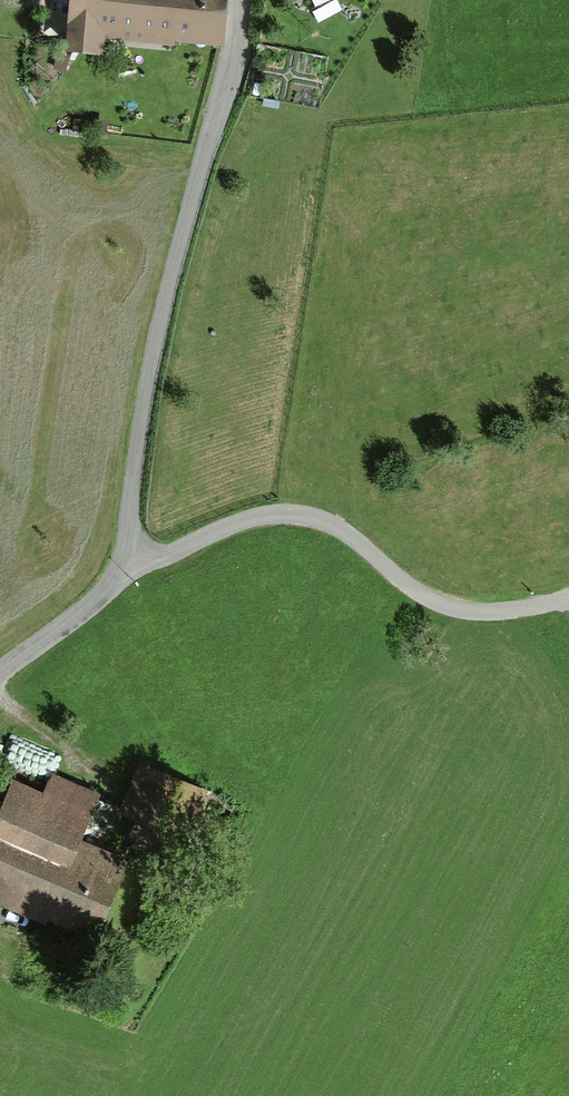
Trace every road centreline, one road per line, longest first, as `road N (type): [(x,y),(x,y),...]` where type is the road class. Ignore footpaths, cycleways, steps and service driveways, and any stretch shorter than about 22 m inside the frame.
road 1 (unclassified): [(0,667),(121,577),(131,462),(158,322),(234,28),(234,0)]
road 2 (track): [(121,577),(267,515),(309,518),(405,589),(458,612),(568,604)]

